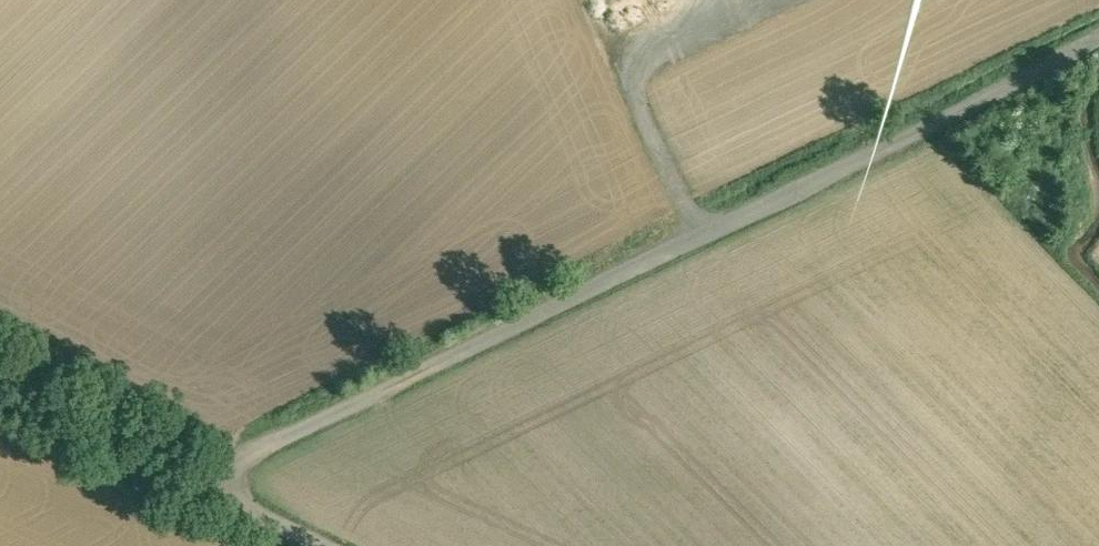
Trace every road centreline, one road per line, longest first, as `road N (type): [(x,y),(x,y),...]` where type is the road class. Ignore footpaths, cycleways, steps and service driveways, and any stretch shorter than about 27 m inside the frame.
road 1 (track): [(120,491),(1027,52),(1098,7)]
road 2 (track): [(686,217),(622,74),(633,47),(735,0)]
road 3 (track): [(0,417),(120,491),(240,545)]

